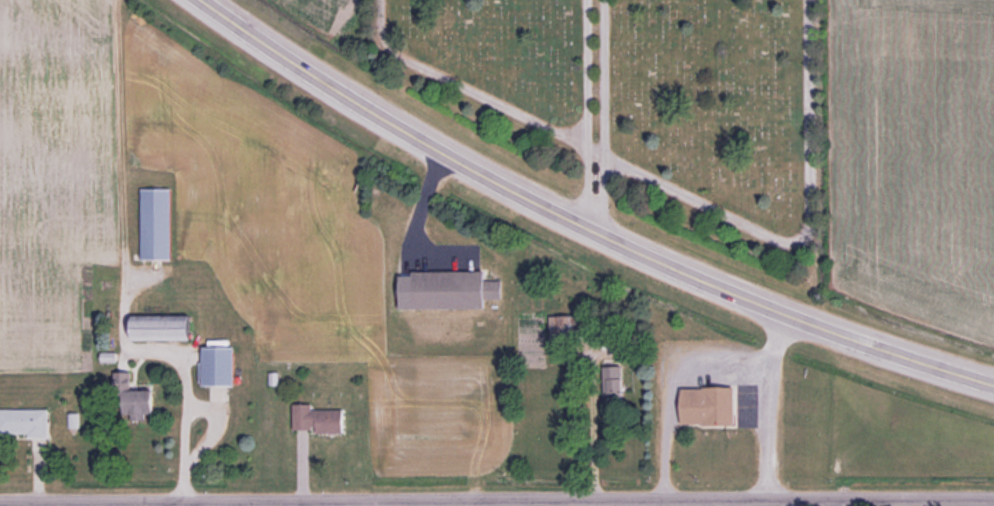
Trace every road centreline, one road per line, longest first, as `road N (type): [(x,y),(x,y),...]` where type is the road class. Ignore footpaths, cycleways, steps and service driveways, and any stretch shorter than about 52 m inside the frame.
road 1 (tertiary): [(34,505),(993,499)]
road 2 (primary): [(204,0),(408,133),(595,232),(874,348),(993,385)]

